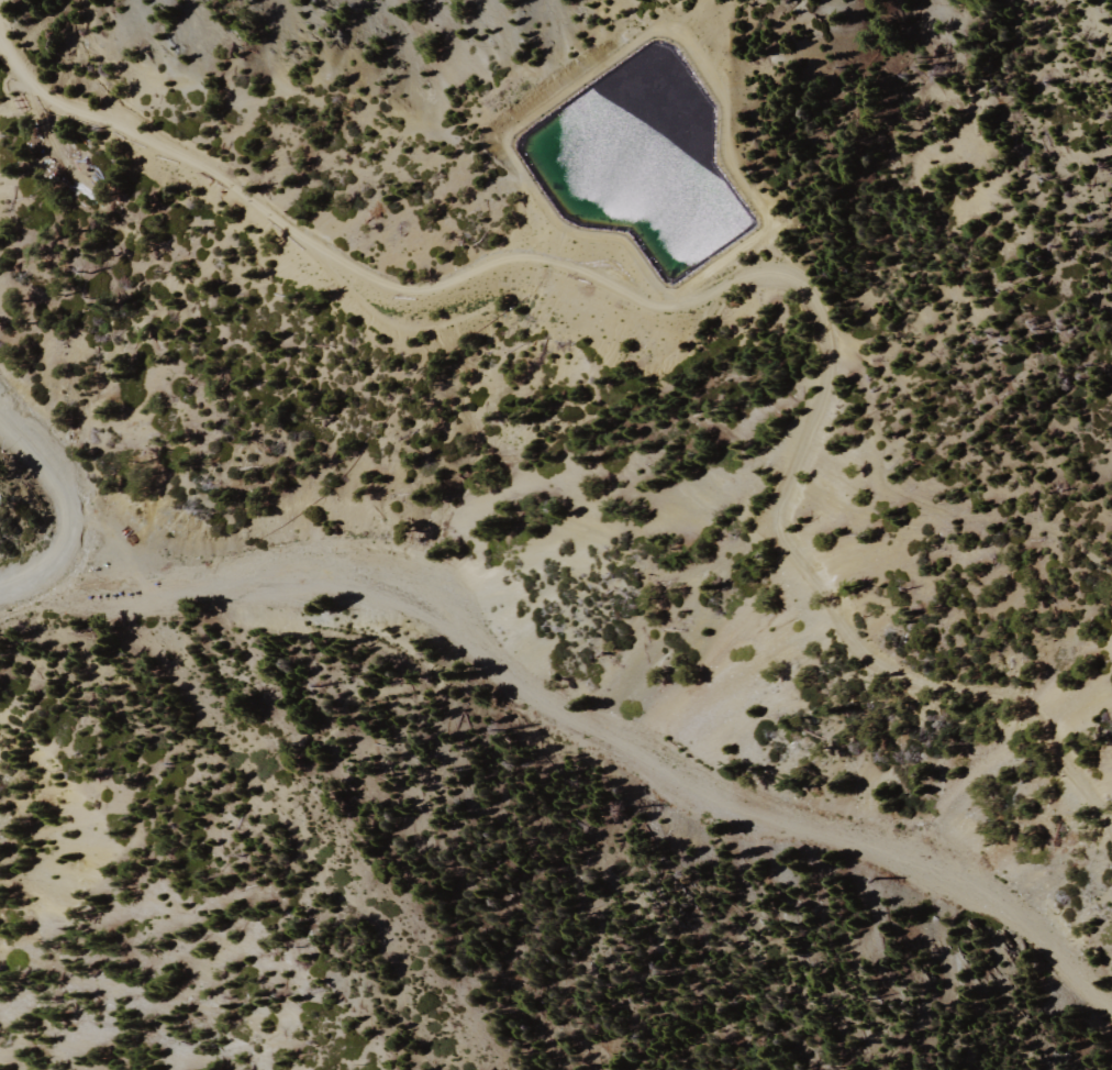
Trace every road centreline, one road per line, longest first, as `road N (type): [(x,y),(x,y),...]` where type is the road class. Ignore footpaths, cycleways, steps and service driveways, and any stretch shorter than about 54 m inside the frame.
road 1 (track): [(1111,827),(1016,704),(897,668),(843,619),(779,528),(779,507),(834,372),(834,333),(820,299),(796,280),(774,277),(668,310),(555,262),(514,256),(405,291),(354,268),(210,177),(44,101),(0,53)]

